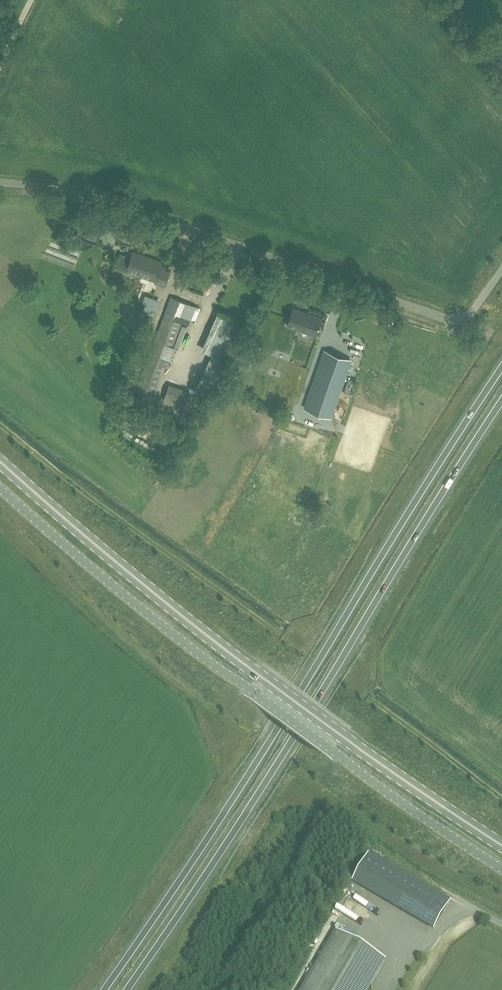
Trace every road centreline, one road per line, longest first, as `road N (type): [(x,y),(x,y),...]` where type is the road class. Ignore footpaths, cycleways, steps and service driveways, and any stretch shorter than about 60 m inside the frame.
road 1 (trunk): [(501,370),(105,989)]
road 2 (trunk): [(127,989),(501,403)]
road 3 (primary): [(501,846),(275,687),(0,461)]
road 4 (unclassified): [(501,270),(467,316),(448,318),(144,213),(53,188),(0,183)]
road 5 (unclassified): [(327,746),(187,645),(0,487)]
road 6 (unclassified): [(327,746),(501,871)]

